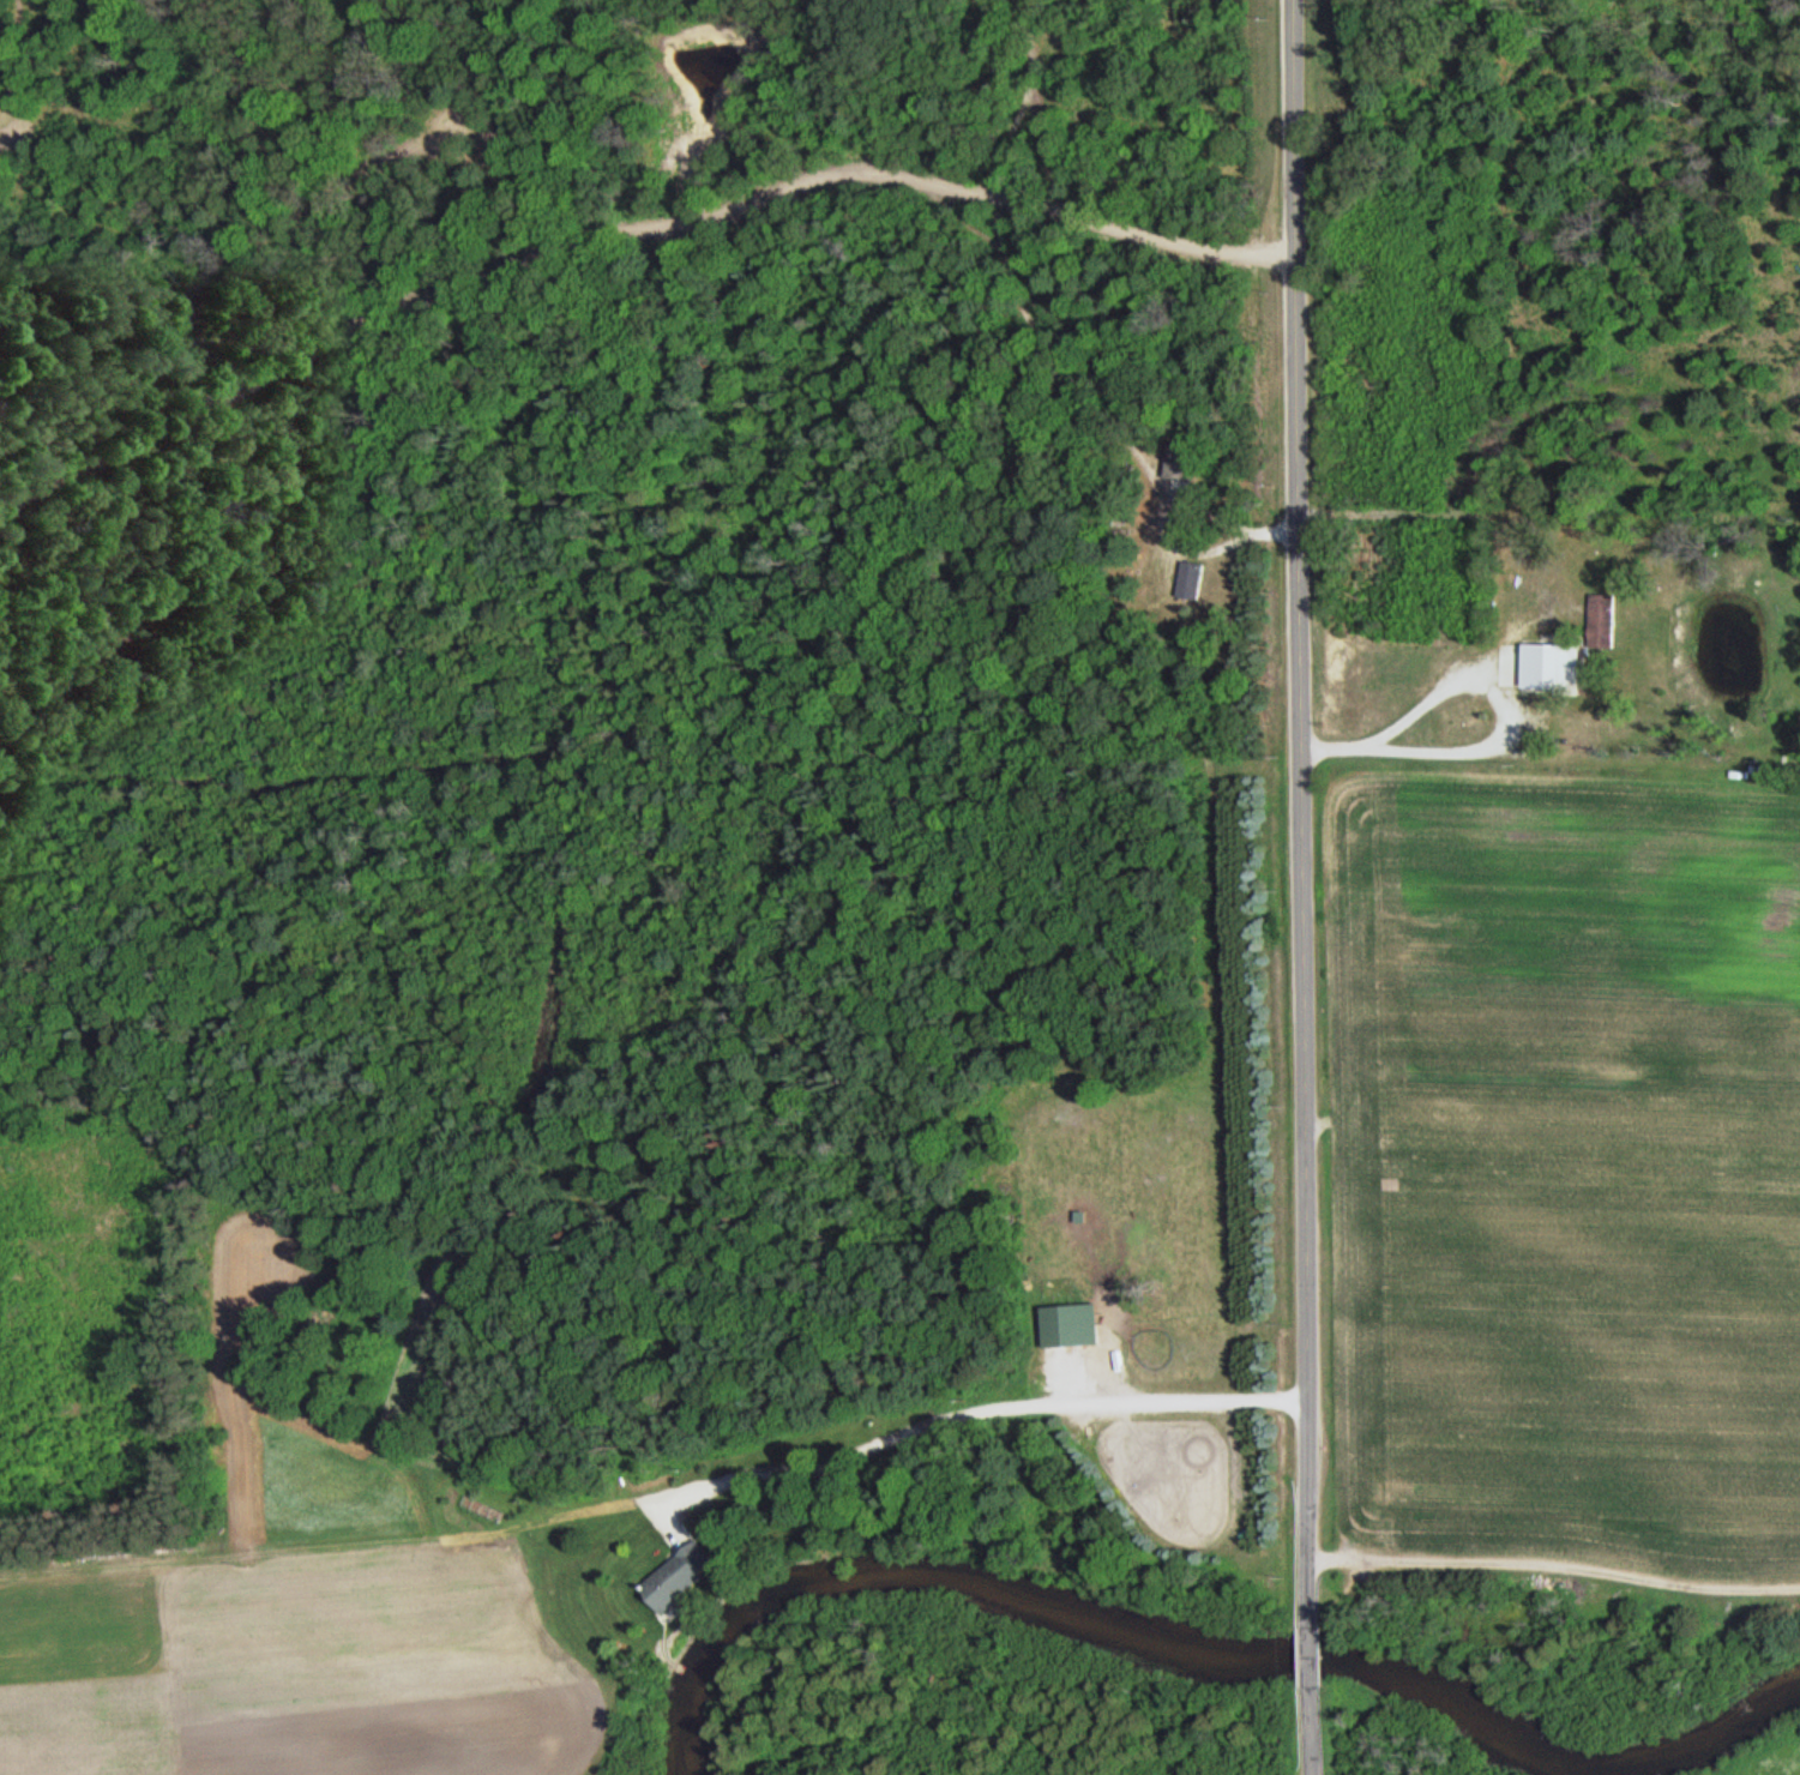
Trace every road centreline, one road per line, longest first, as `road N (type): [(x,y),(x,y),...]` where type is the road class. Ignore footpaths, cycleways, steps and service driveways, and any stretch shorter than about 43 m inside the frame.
road 1 (residential): [(1314,1627),(1295,0)]

